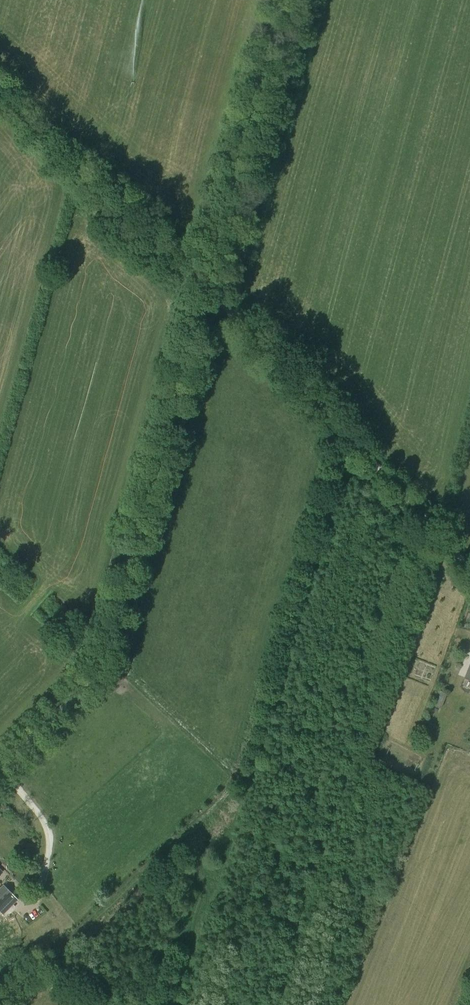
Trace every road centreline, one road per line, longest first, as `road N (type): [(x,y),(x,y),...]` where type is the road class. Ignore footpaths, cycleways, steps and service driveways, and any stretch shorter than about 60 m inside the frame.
road 1 (unclassified): [(0,771),(76,692),(101,653),(284,0)]
road 2 (track): [(469,568),(228,311),(0,93)]
road 3 (track): [(231,790),(4,1004)]

